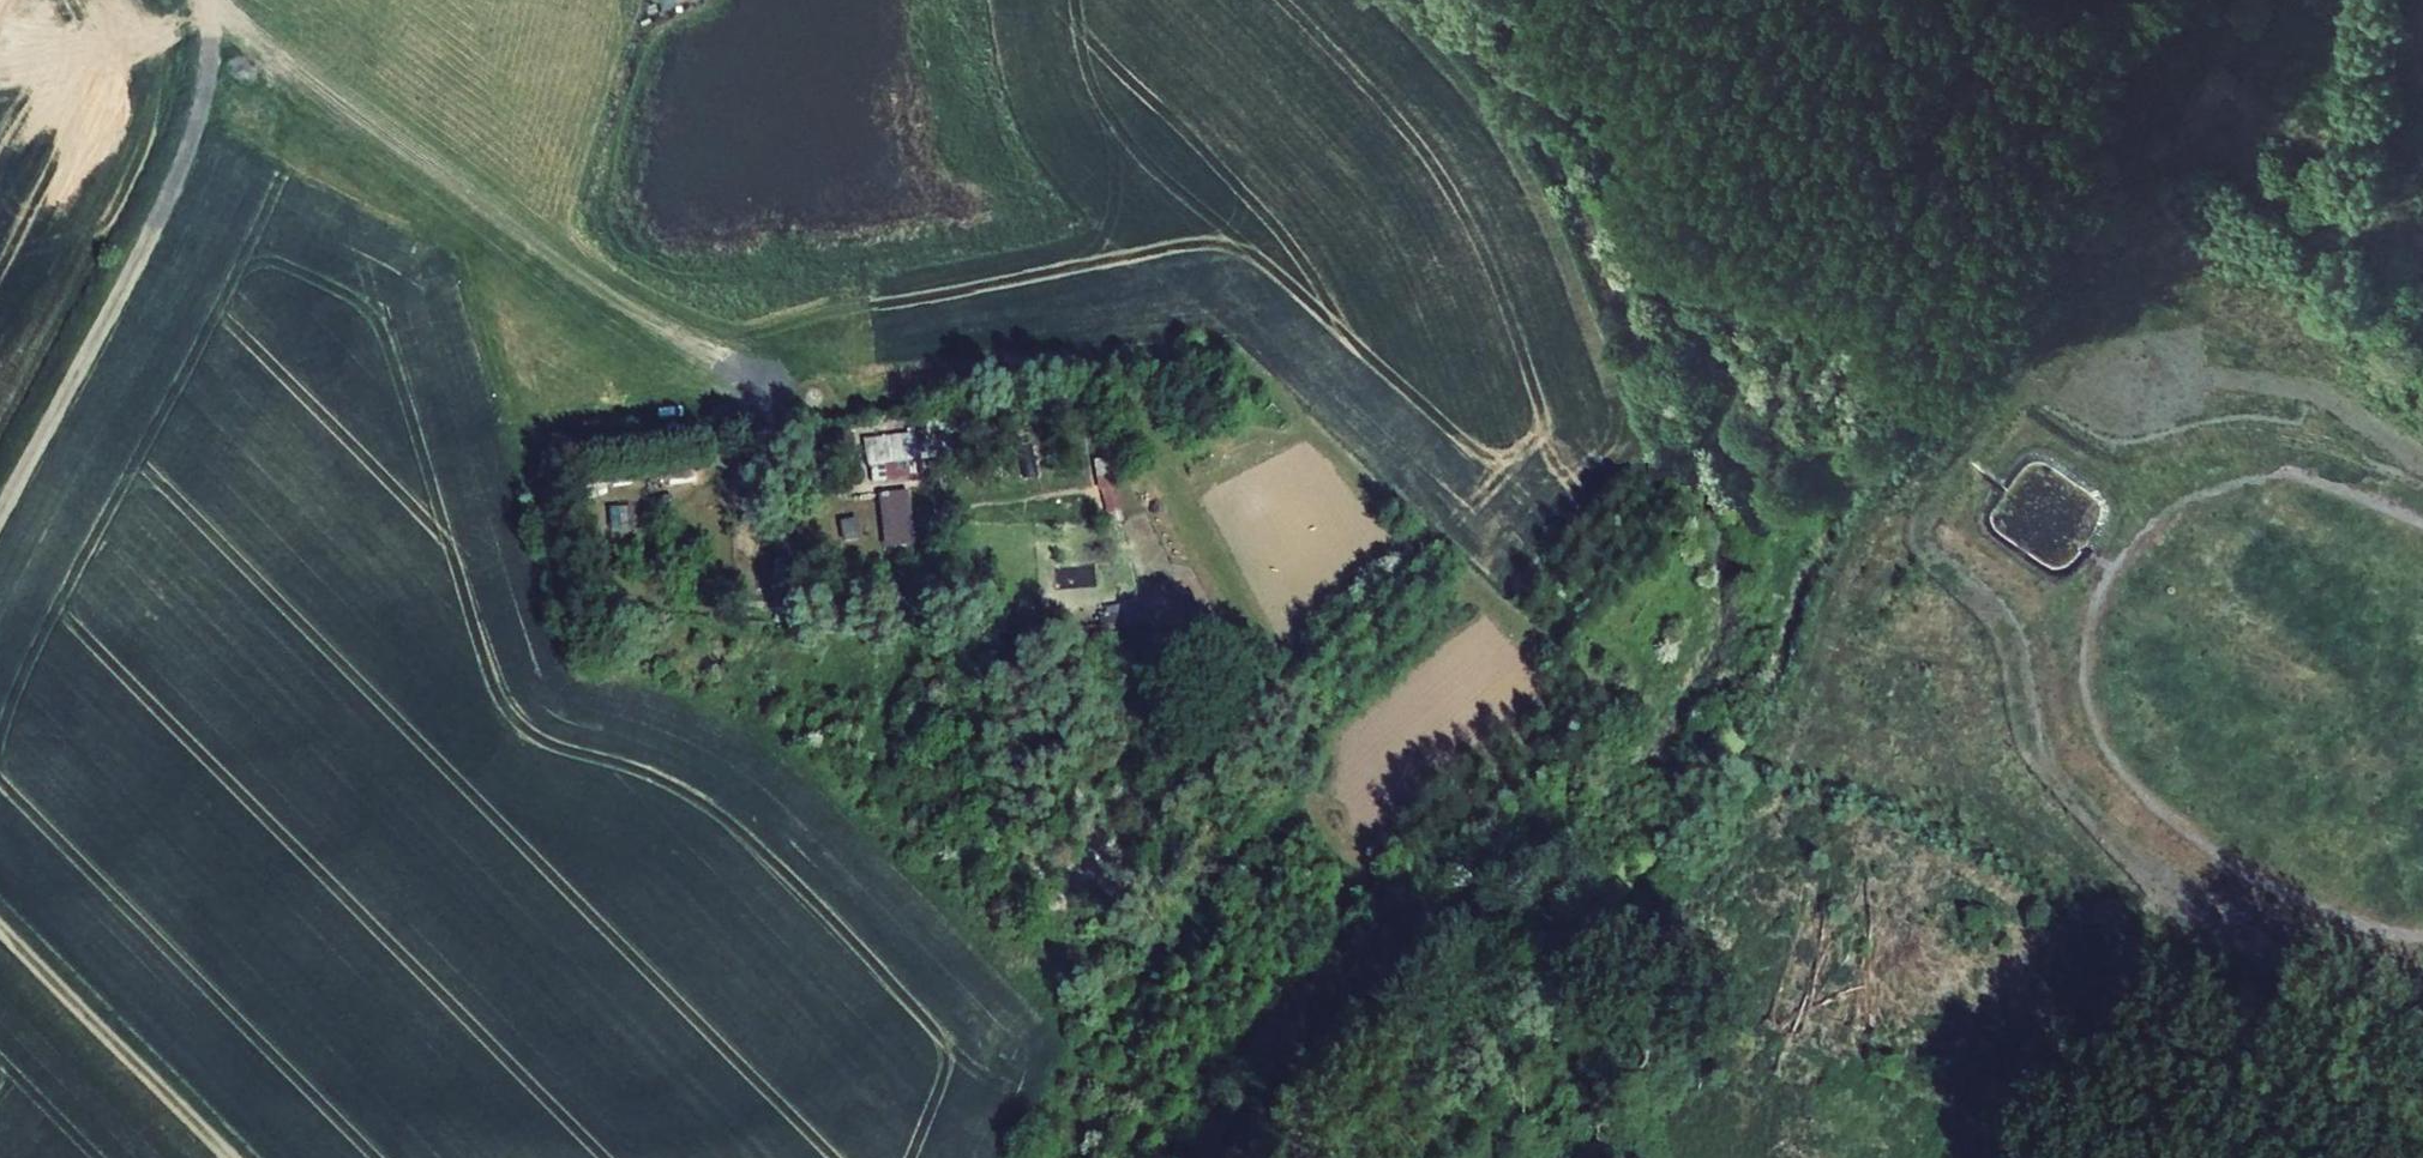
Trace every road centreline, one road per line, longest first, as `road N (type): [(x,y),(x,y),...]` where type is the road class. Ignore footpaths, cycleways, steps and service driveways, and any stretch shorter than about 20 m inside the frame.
road 1 (track): [(0,492),(179,140),(194,84),(188,0)]
road 2 (track): [(218,1157),(0,934)]

